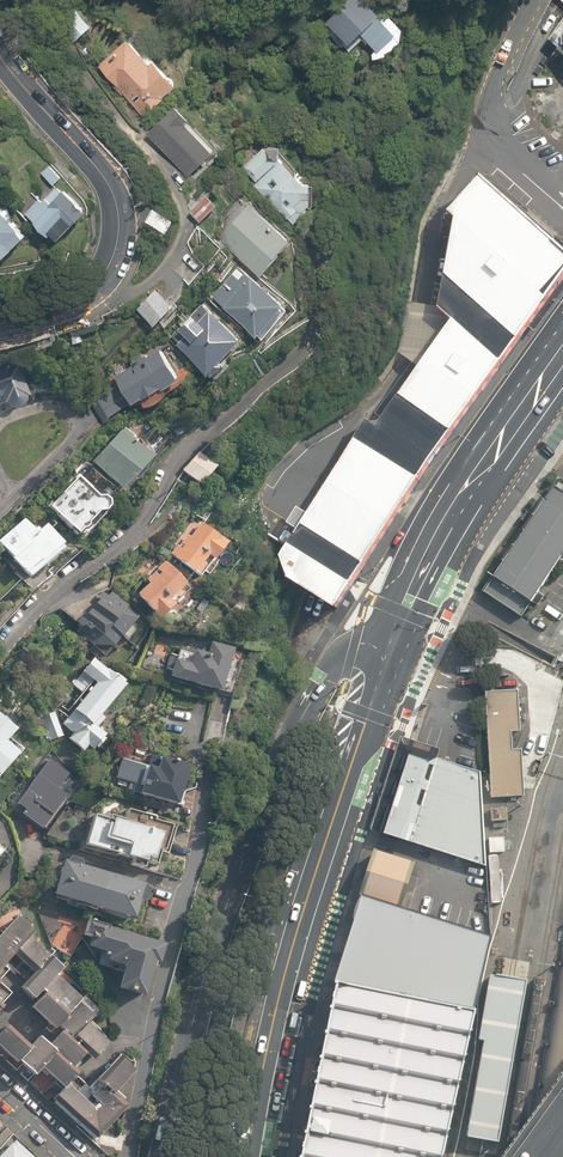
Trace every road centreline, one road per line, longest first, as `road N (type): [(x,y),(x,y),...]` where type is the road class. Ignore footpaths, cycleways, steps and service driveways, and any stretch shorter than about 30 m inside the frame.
road 1 (secondary): [(389,653),(368,648),(335,663),(283,757),(207,964),(160,1156)]
road 2 (secondary): [(248,1156),(283,977),(389,653)]
road 3 (residential): [(0,654),(148,518),(188,455),(296,349)]
road 4 (tertiary): [(0,44),(109,173),(125,205),(127,239),(116,269),(89,293),(0,326)]
road 5 (secondary): [(389,653),(421,574),(488,457),(562,355)]
road 6 (residential): [(536,0),(488,101),(485,133),(489,146),(562,208)]

